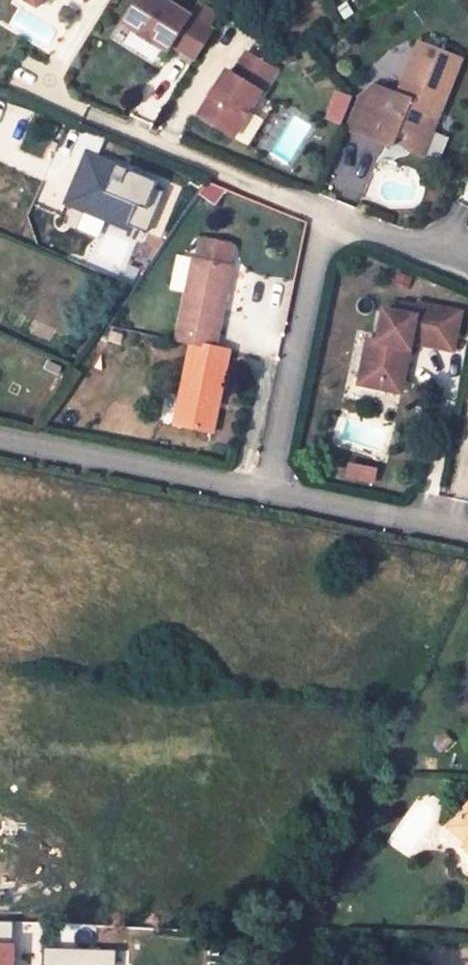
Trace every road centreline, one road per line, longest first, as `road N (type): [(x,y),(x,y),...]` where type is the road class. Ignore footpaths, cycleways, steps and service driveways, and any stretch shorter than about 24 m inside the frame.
road 1 (residential): [(330,214),(269,496)]
road 2 (residential): [(269,496),(0,444)]
road 3 (residential): [(330,214),(102,119)]
road 4 (residential): [(467,538),(269,496)]
road 5 (residential): [(450,237),(415,247),(330,214)]

